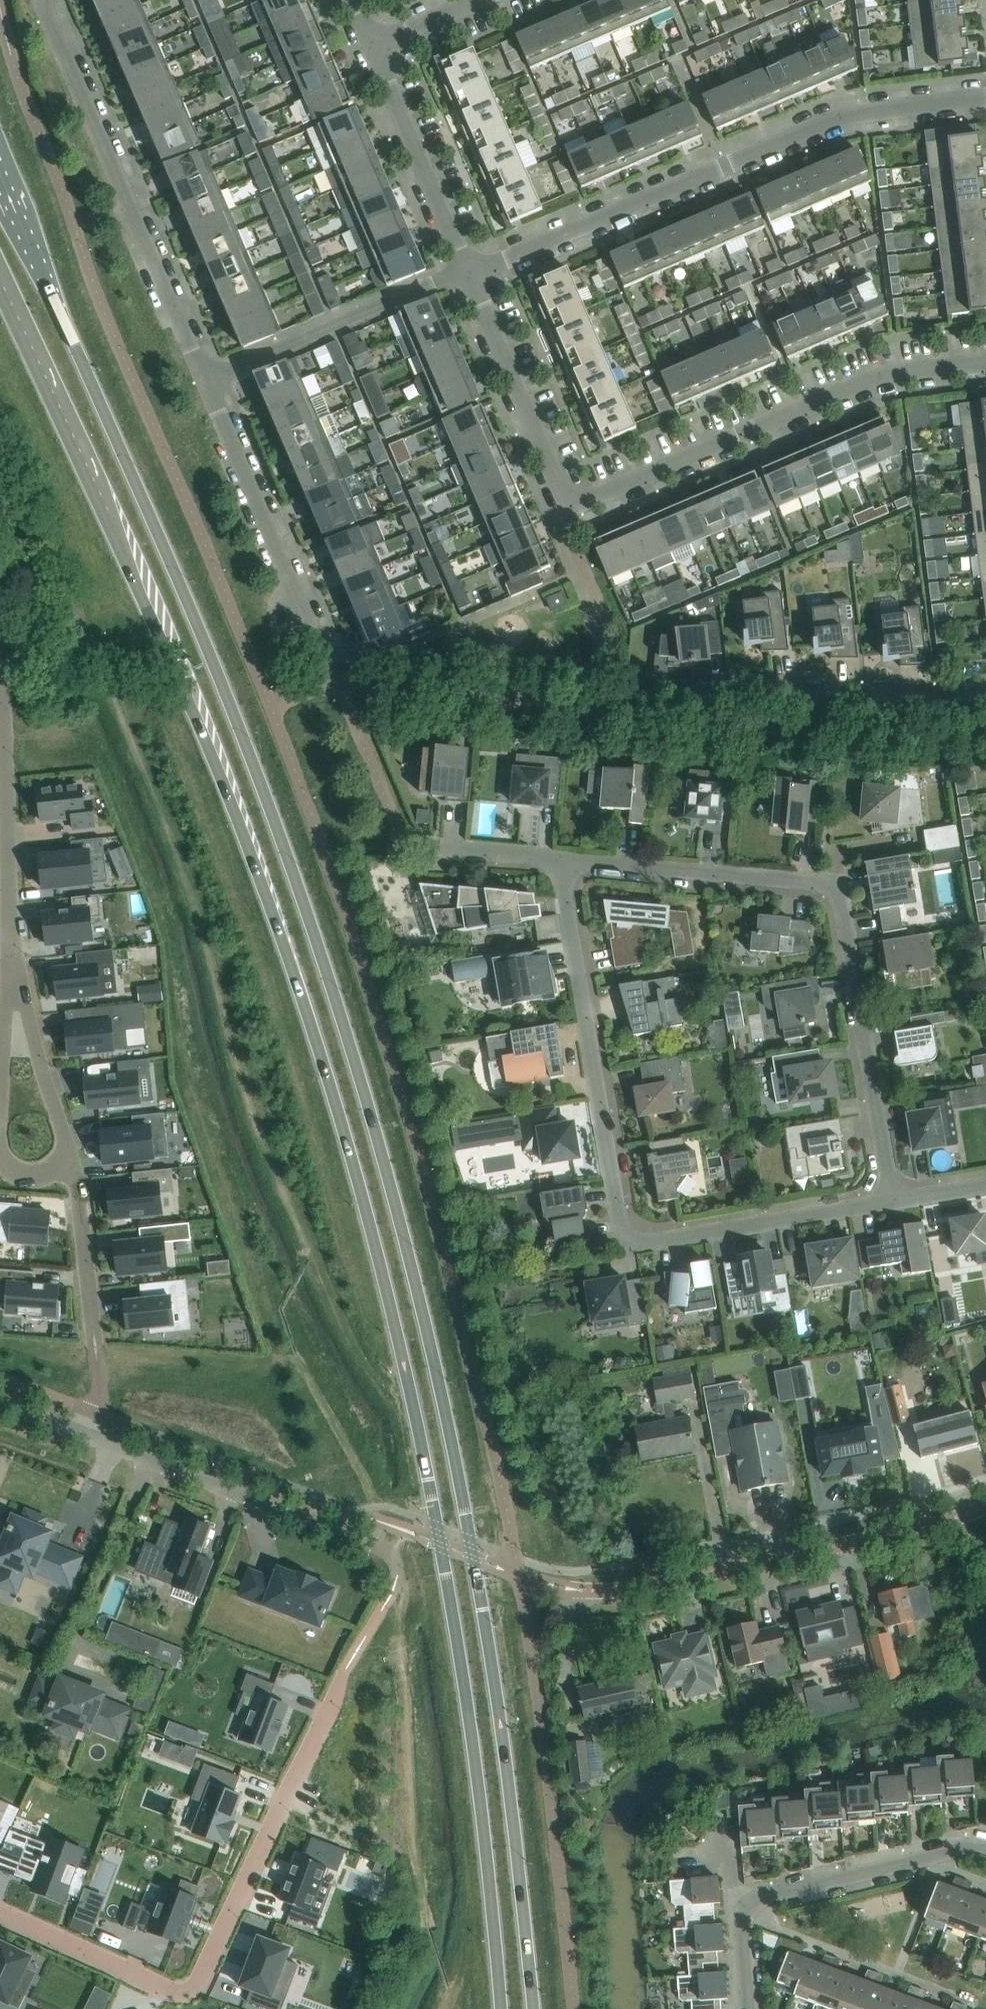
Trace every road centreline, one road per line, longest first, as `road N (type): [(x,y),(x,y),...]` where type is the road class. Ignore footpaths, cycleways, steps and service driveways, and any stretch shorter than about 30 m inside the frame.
road 1 (secondary): [(532,2008),(457,1466),(359,1077),(241,734),(0,187)]
road 2 (secondary): [(0,284),(222,781),(363,1199),(462,1669),(498,2008)]
road 3 (residential): [(985,365),(875,378),(571,501),(560,493),(466,278)]
road 4 (track): [(67,649),(102,690),(160,814),(270,1168),(308,1260)]
road 5 (residential): [(561,863),(617,1217),(630,1233),(654,1241),(887,1200)]
road 6 (residential): [(887,1200),(838,891),(815,881),(561,863)]
road 7 (residential): [(0,1914),(160,1987),(190,1988),(348,1672)]
road 8 (residential): [(466,278),(866,112),(985,95)]
road 9 (residential): [(559,1587),(641,1587),(985,1507)]
road 10 (residential): [(398,1568),(371,1545),(0,1399)]
road 11 (residential): [(207,380),(42,12),(48,0)]
road 12 (residential): [(771,2008),(770,1899),(781,1891),(985,1843)]
road 13 (residential): [(0,670),(12,968)]
road 14 (residential): [(207,380),(466,278)]
road 15 (residential): [(312,629),(207,380)]
road 16 (residential): [(12,968),(3,1157),(10,1171),(35,1177),(70,1167)]
road 17 (residential): [(731,683),(888,699),(985,691)]
road 18 (residential): [(466,278),(371,50)]
road 19 (track): [(281,1309),(322,1434),(328,1486),(316,1523)]
road 20 (residential): [(12,968),(70,1167)]
road 21 (residential): [(70,1167),(95,1347)]
road 22 (residential): [(561,863),(436,851)]
road 23 (residential): [(371,50),(486,0)]

